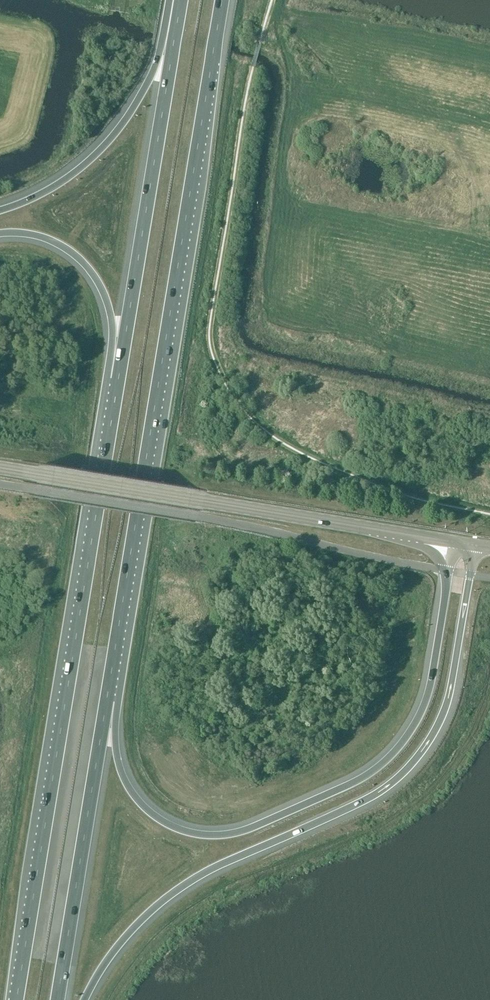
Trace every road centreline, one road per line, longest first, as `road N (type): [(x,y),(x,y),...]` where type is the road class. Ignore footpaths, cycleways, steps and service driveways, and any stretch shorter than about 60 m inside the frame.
road 1 (motorway): [(107,697),(222,0)]
road 2 (motorway): [(119,378),(16,999)]
road 3 (motorway): [(85,999),(135,924),(185,883),(376,795),(417,759),(448,697),(470,574)]
road 4 (motorway): [(449,571),(432,681),(405,739),(365,776),(247,830),(193,834),(144,807),(117,756),(107,697)]
road 5 (secondary): [(453,542),(0,467)]
road 6 (unclassified): [(449,571),(243,525),(0,484)]
road 7 (motorway): [(181,0),(119,378)]
road 8 (motorway): [(58,999),(107,697)]
road 9 (motorway): [(176,0),(151,77),(112,138),(63,181),(0,211)]
road 10 (motorway): [(0,234),(50,242),(94,277),(108,304),(119,378)]

